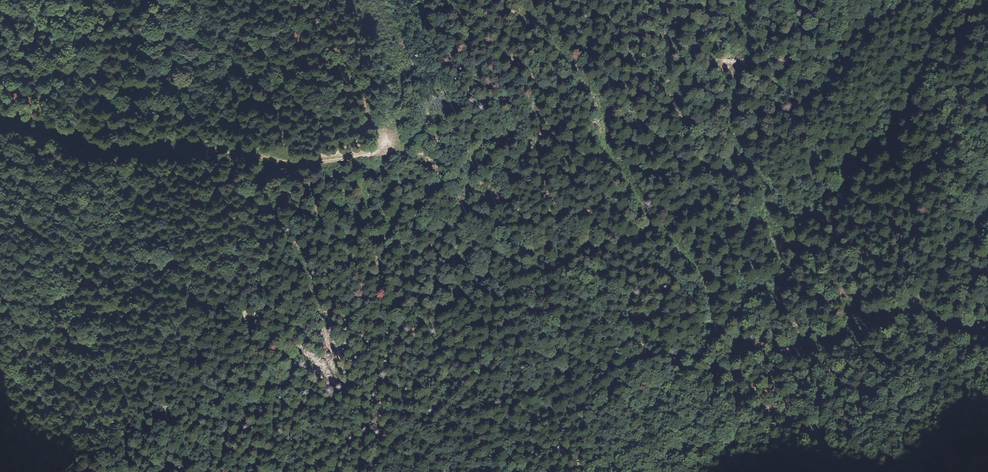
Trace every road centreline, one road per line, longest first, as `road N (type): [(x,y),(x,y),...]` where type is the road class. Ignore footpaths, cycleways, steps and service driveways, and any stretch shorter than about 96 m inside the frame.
road 1 (track): [(523,8),(600,100),(608,150),(653,226),(689,257),(710,290),(713,338),(729,350),(830,344),(908,311),(987,334)]
road 2 (track): [(0,127),(101,159),(179,148),(296,164),(403,152)]
road 3 (track): [(383,154),(359,184),(361,195),(379,206),(399,186),(448,185),(476,145),(523,121),(535,87),(523,8),(512,0)]

